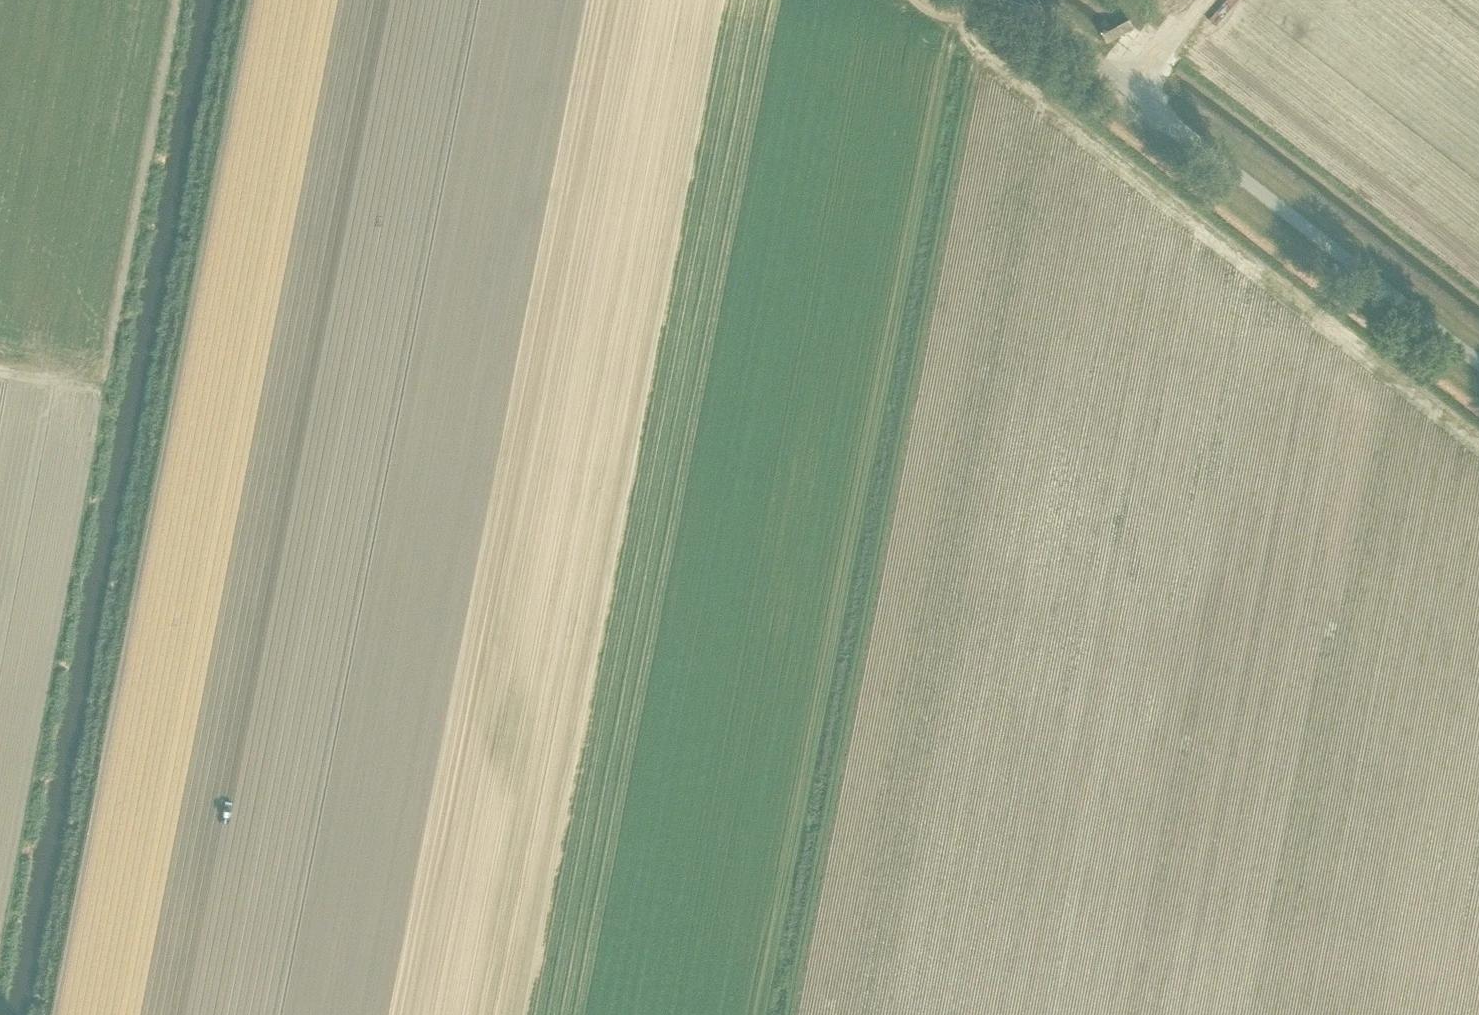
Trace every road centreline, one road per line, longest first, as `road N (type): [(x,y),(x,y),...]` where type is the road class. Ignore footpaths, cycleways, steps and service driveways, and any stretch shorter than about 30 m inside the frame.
road 1 (unclassified): [(1478,364),(1013,0)]

